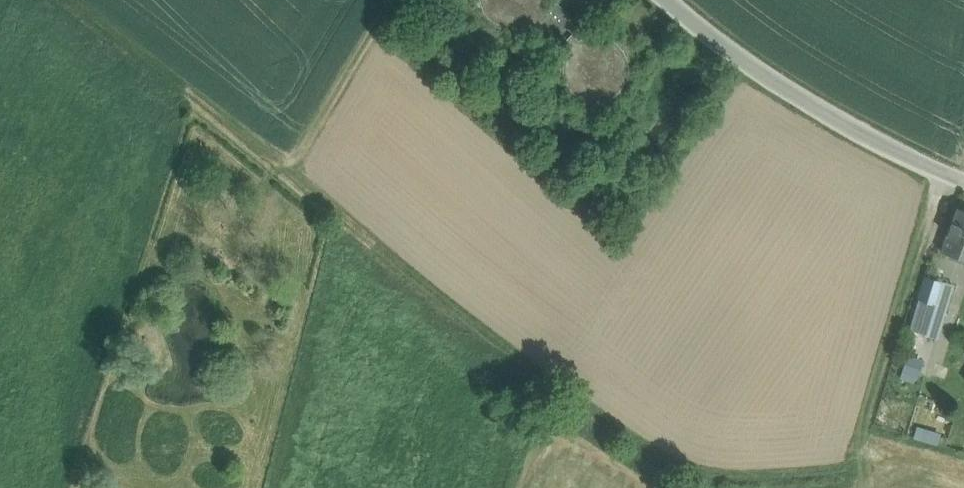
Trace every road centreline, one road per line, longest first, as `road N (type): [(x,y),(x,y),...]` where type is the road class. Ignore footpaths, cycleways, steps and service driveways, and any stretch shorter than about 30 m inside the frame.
road 1 (track): [(941,170),(850,467),(690,477),(199,101)]
road 2 (unclassified): [(963,180),(811,104),(668,0)]
road 3 (track): [(284,170),(389,0)]

